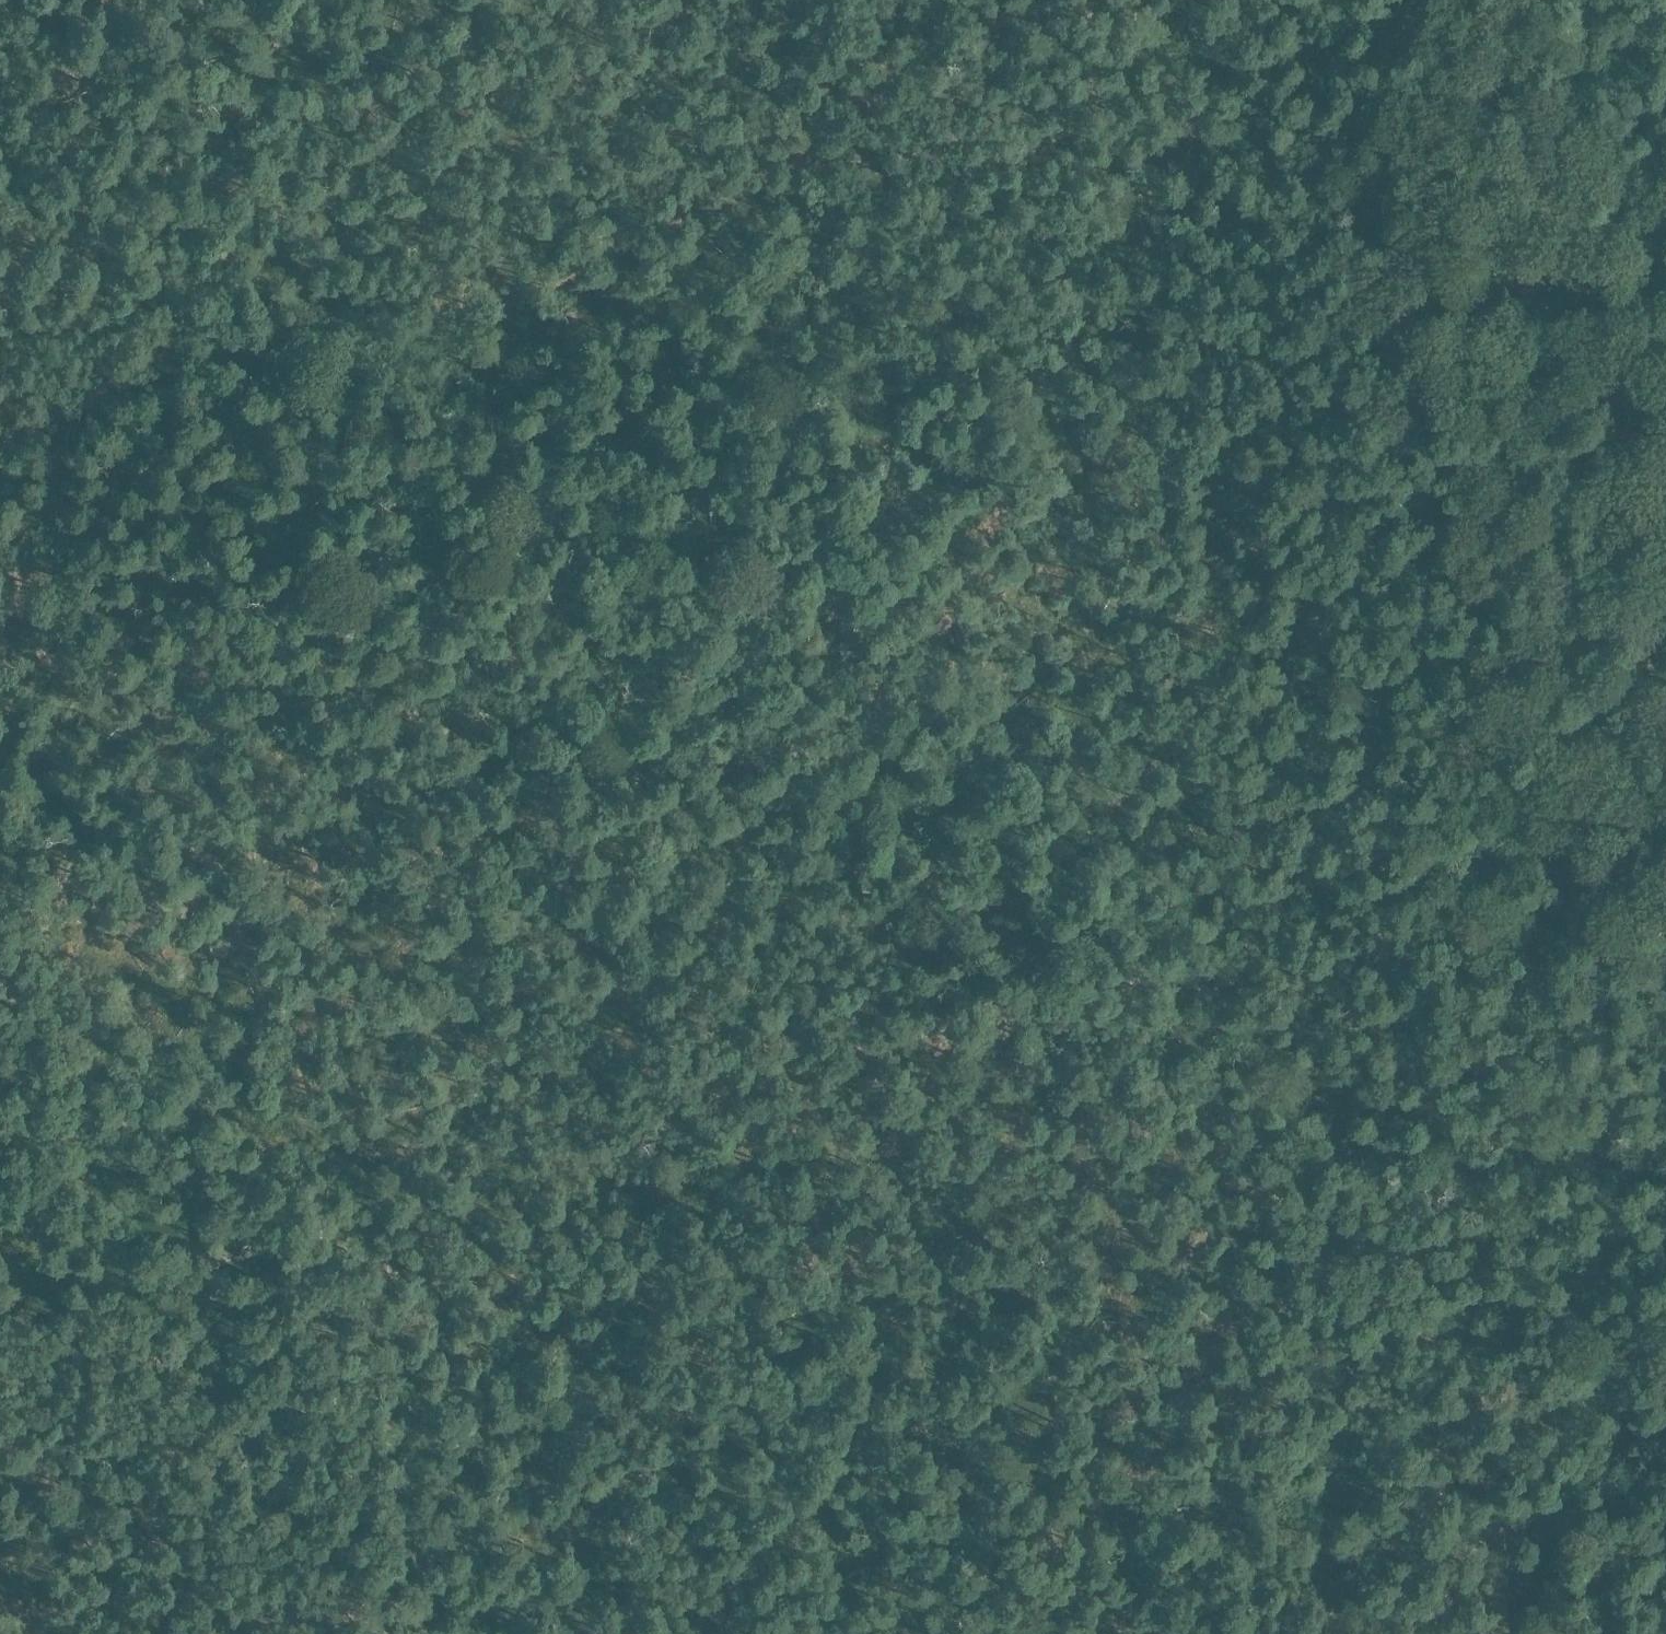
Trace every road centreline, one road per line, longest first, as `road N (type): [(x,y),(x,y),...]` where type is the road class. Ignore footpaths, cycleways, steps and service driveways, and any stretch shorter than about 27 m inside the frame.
road 1 (track): [(1583,0),(1535,232),(1530,323),(1665,628)]

